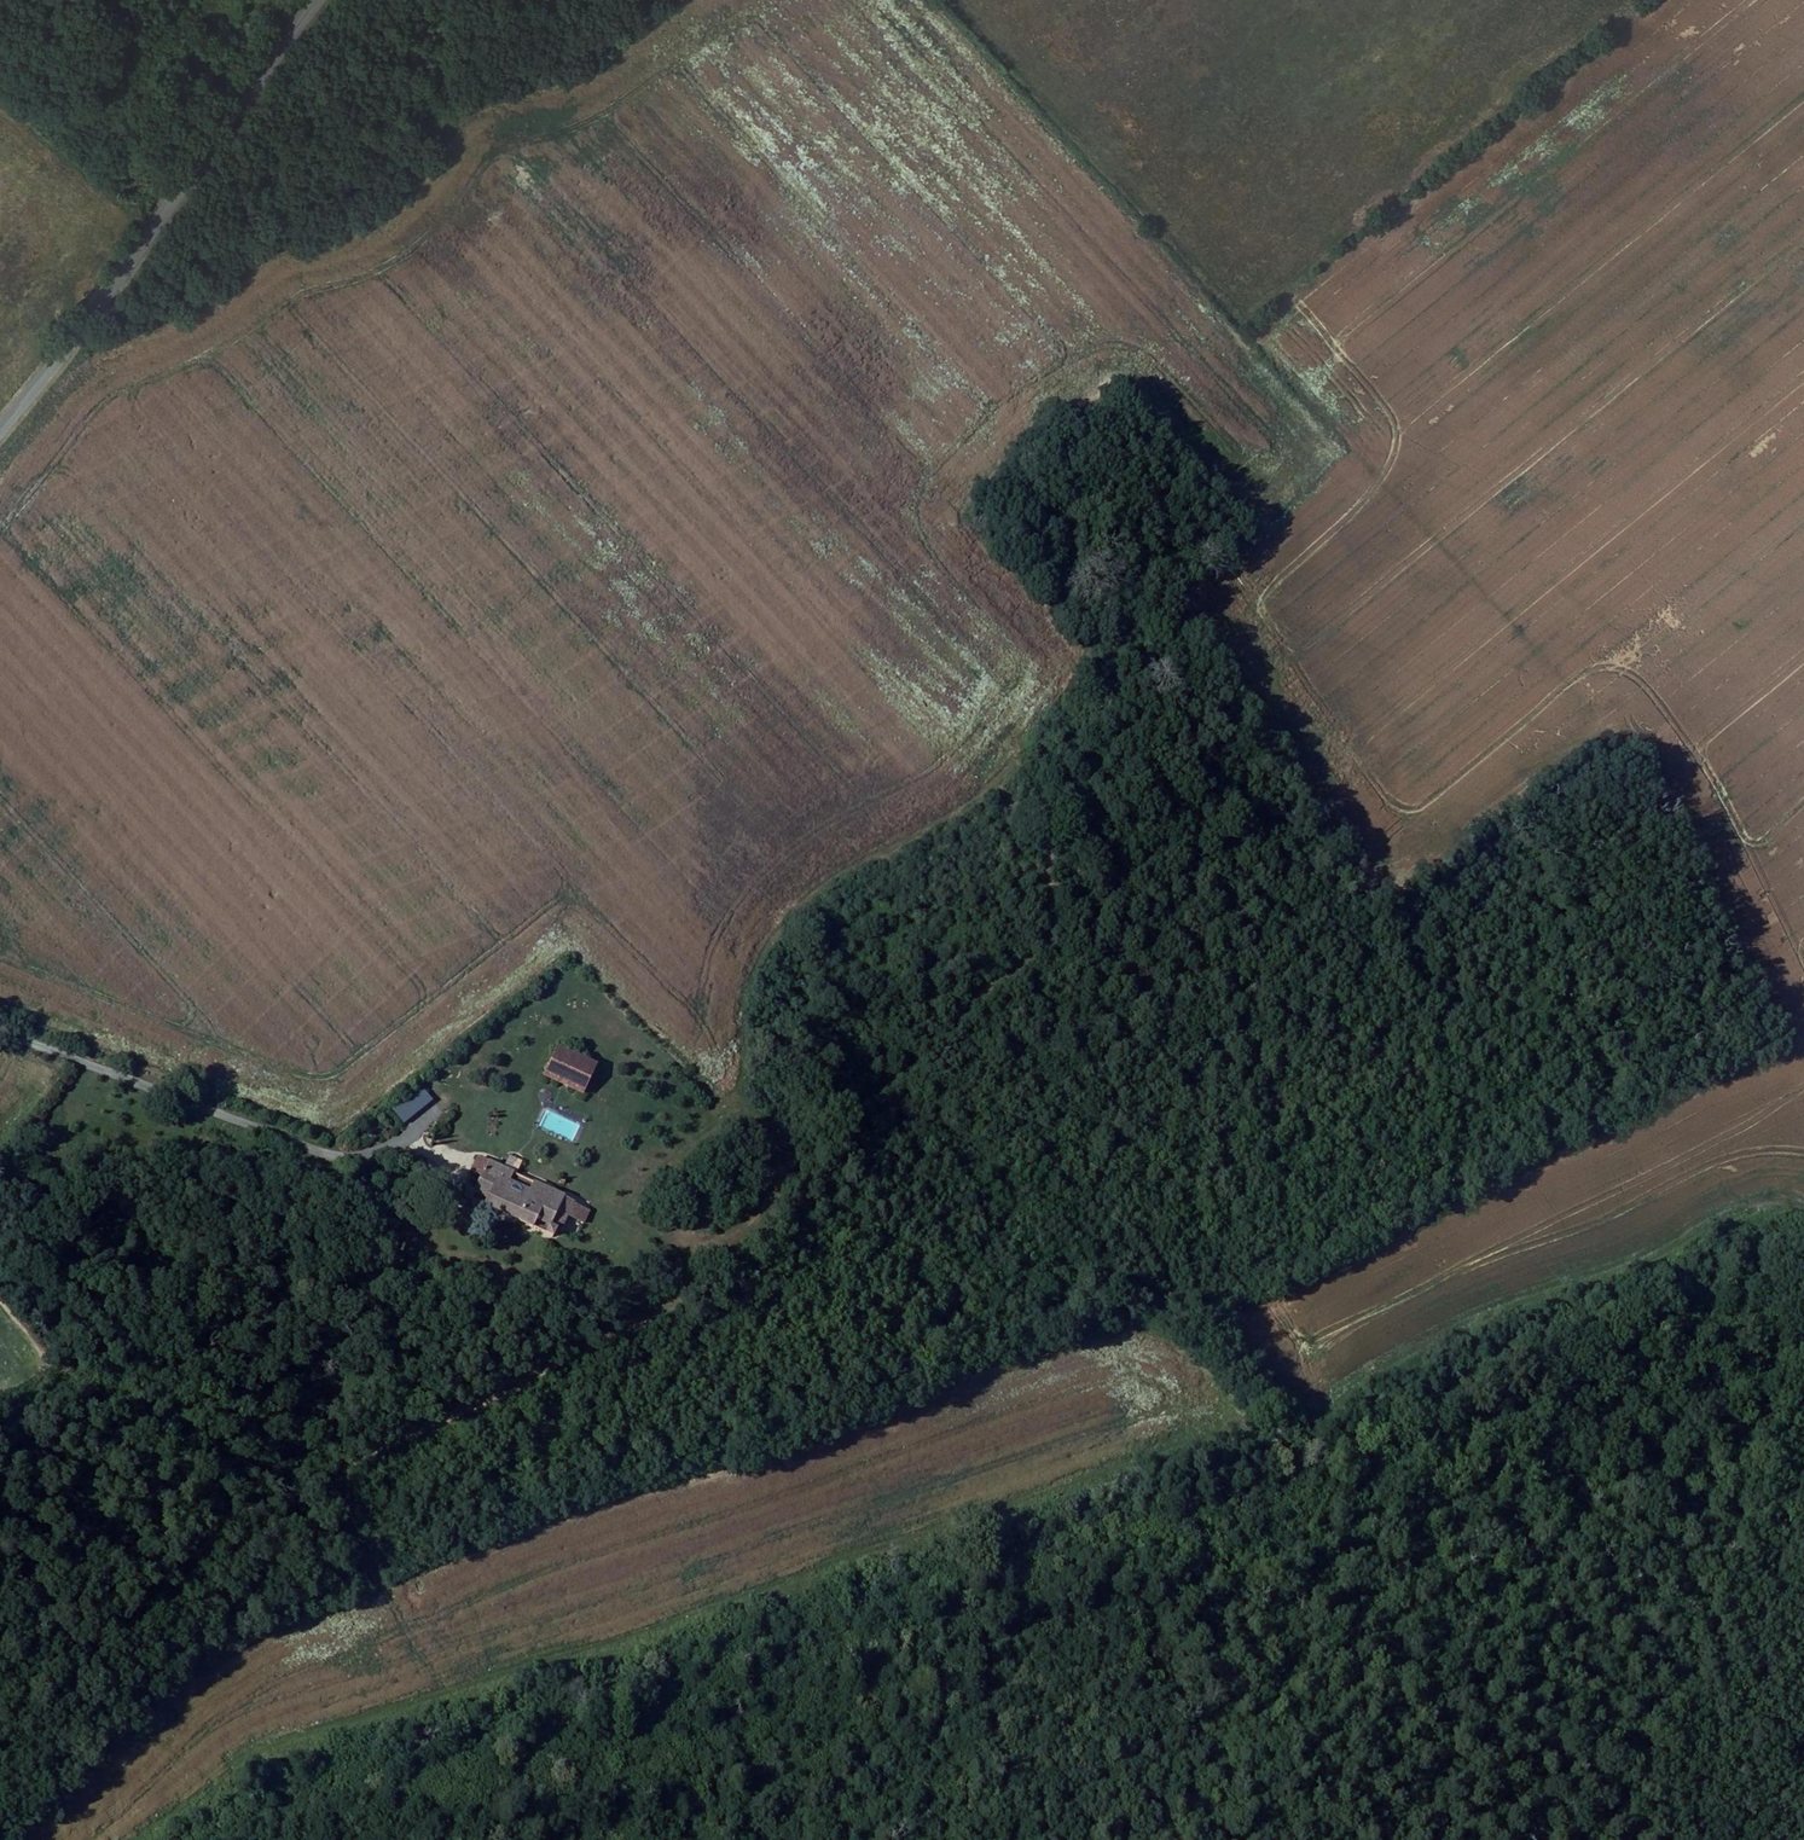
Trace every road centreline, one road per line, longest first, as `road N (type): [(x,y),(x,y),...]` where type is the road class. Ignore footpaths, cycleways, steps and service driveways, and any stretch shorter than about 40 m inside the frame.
road 1 (track): [(0,1026),(310,1143),(453,1144),(513,1119),(569,1127),(627,1166),(668,1160),(734,1112),(744,1078),(739,998),(768,930),(834,865),(977,789)]
road 2 (unclassified): [(319,0),(74,343),(0,433)]

